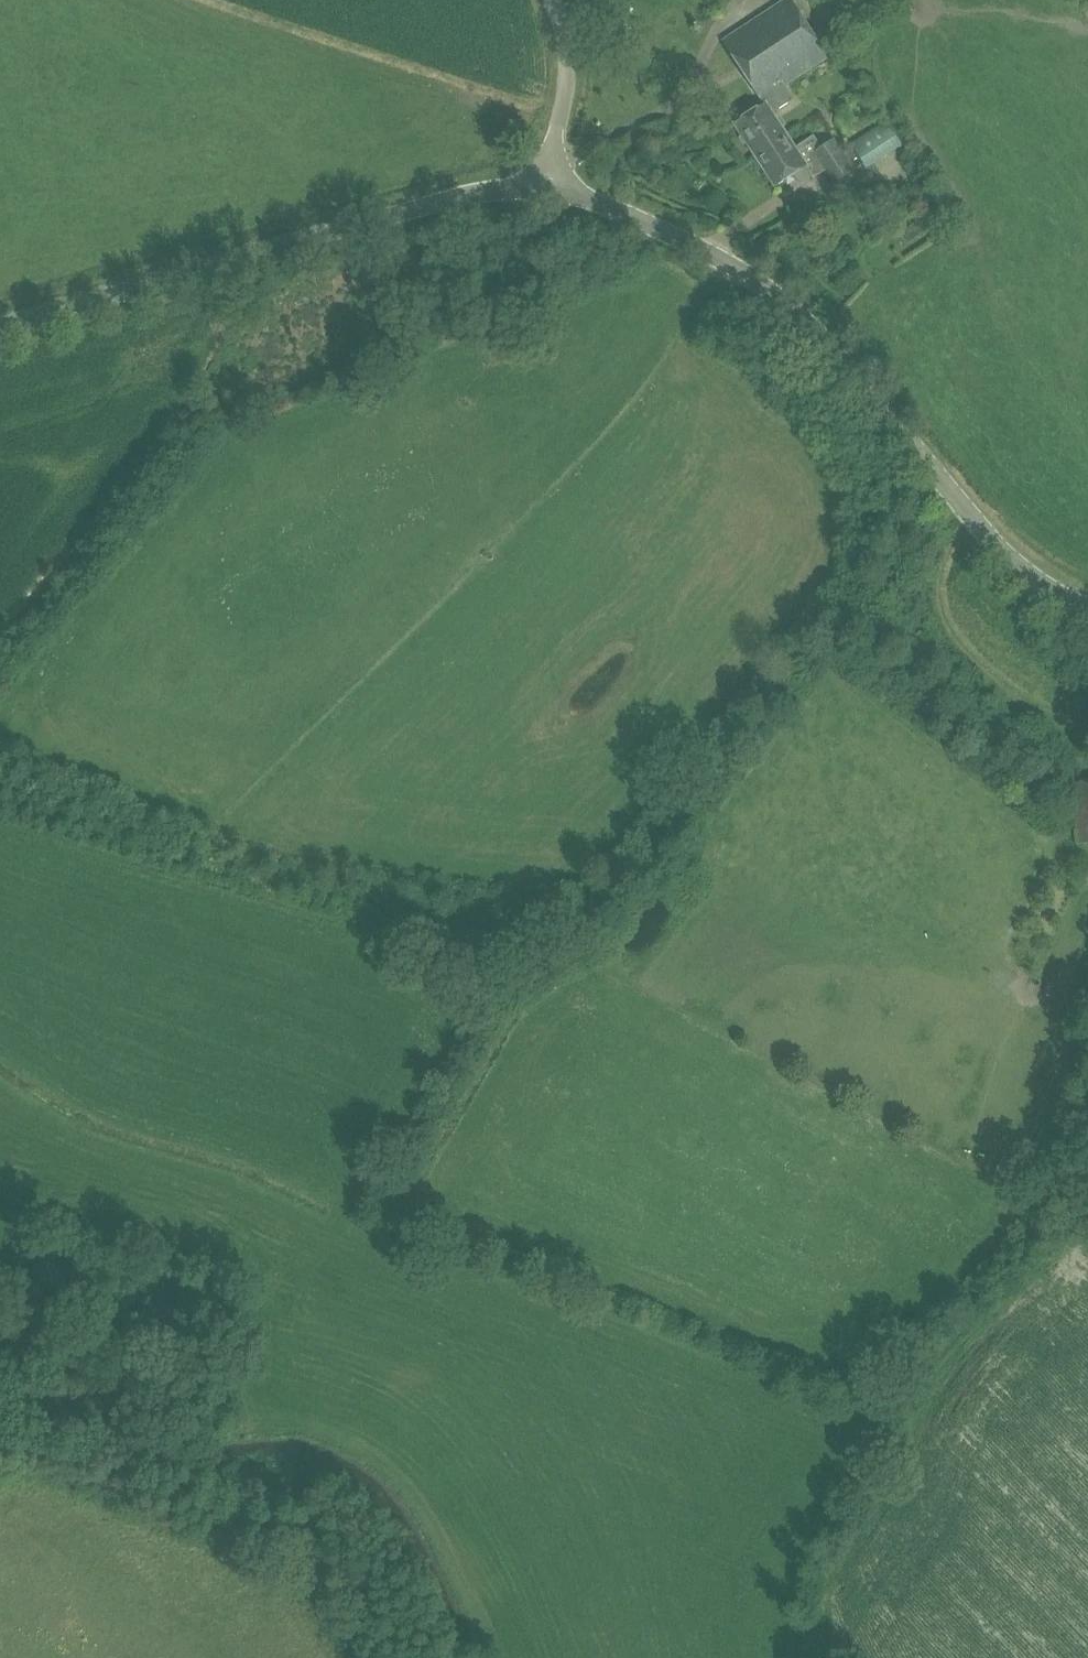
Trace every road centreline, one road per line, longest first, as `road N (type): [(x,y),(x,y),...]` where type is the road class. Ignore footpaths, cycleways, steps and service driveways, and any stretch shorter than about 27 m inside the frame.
road 1 (tertiary): [(1087,608),(1027,573),(995,543),(811,326),(777,297),(675,235),(546,191)]
road 2 (tertiary): [(0,329),(418,210),(546,191)]
road 3 (unclassified): [(546,191),(569,66),(553,0)]

